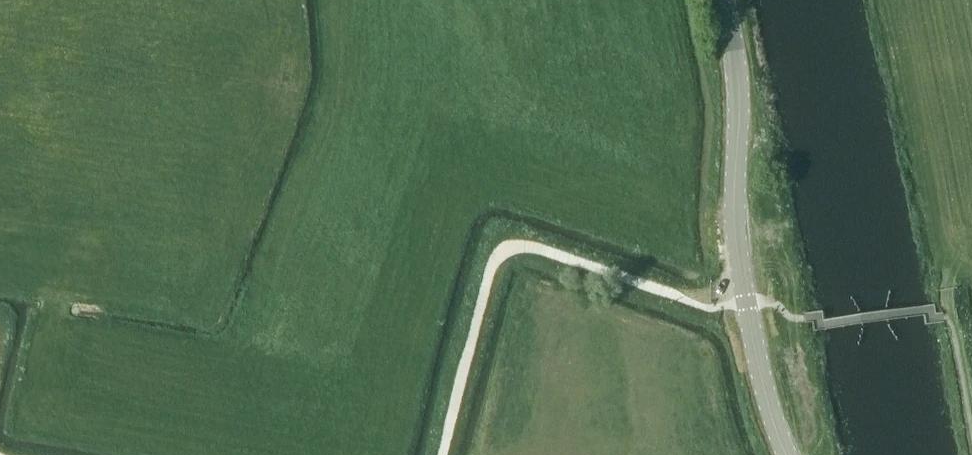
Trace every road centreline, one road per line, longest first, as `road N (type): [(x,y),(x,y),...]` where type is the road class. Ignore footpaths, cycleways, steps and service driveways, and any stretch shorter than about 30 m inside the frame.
road 1 (tertiary): [(787,454),(746,303),(734,208),(732,54),(721,0)]

